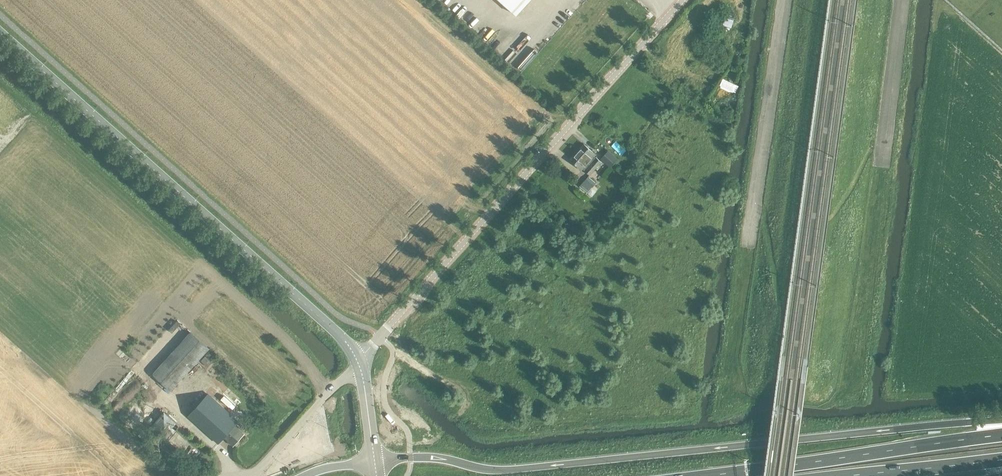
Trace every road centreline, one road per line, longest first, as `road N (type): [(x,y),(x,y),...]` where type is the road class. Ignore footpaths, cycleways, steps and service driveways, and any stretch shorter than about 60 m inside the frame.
road 1 (motorway): [(1001,424),(527,470),(375,462)]
road 2 (secondary): [(359,363),(330,325),(0,33)]
road 3 (unclassified): [(359,363),(684,0)]
road 4 (motorway): [(1001,434),(696,475)]
road 5 (track): [(239,475),(265,462),(359,363)]
road 6 (motorway): [(855,475),(1001,460)]

